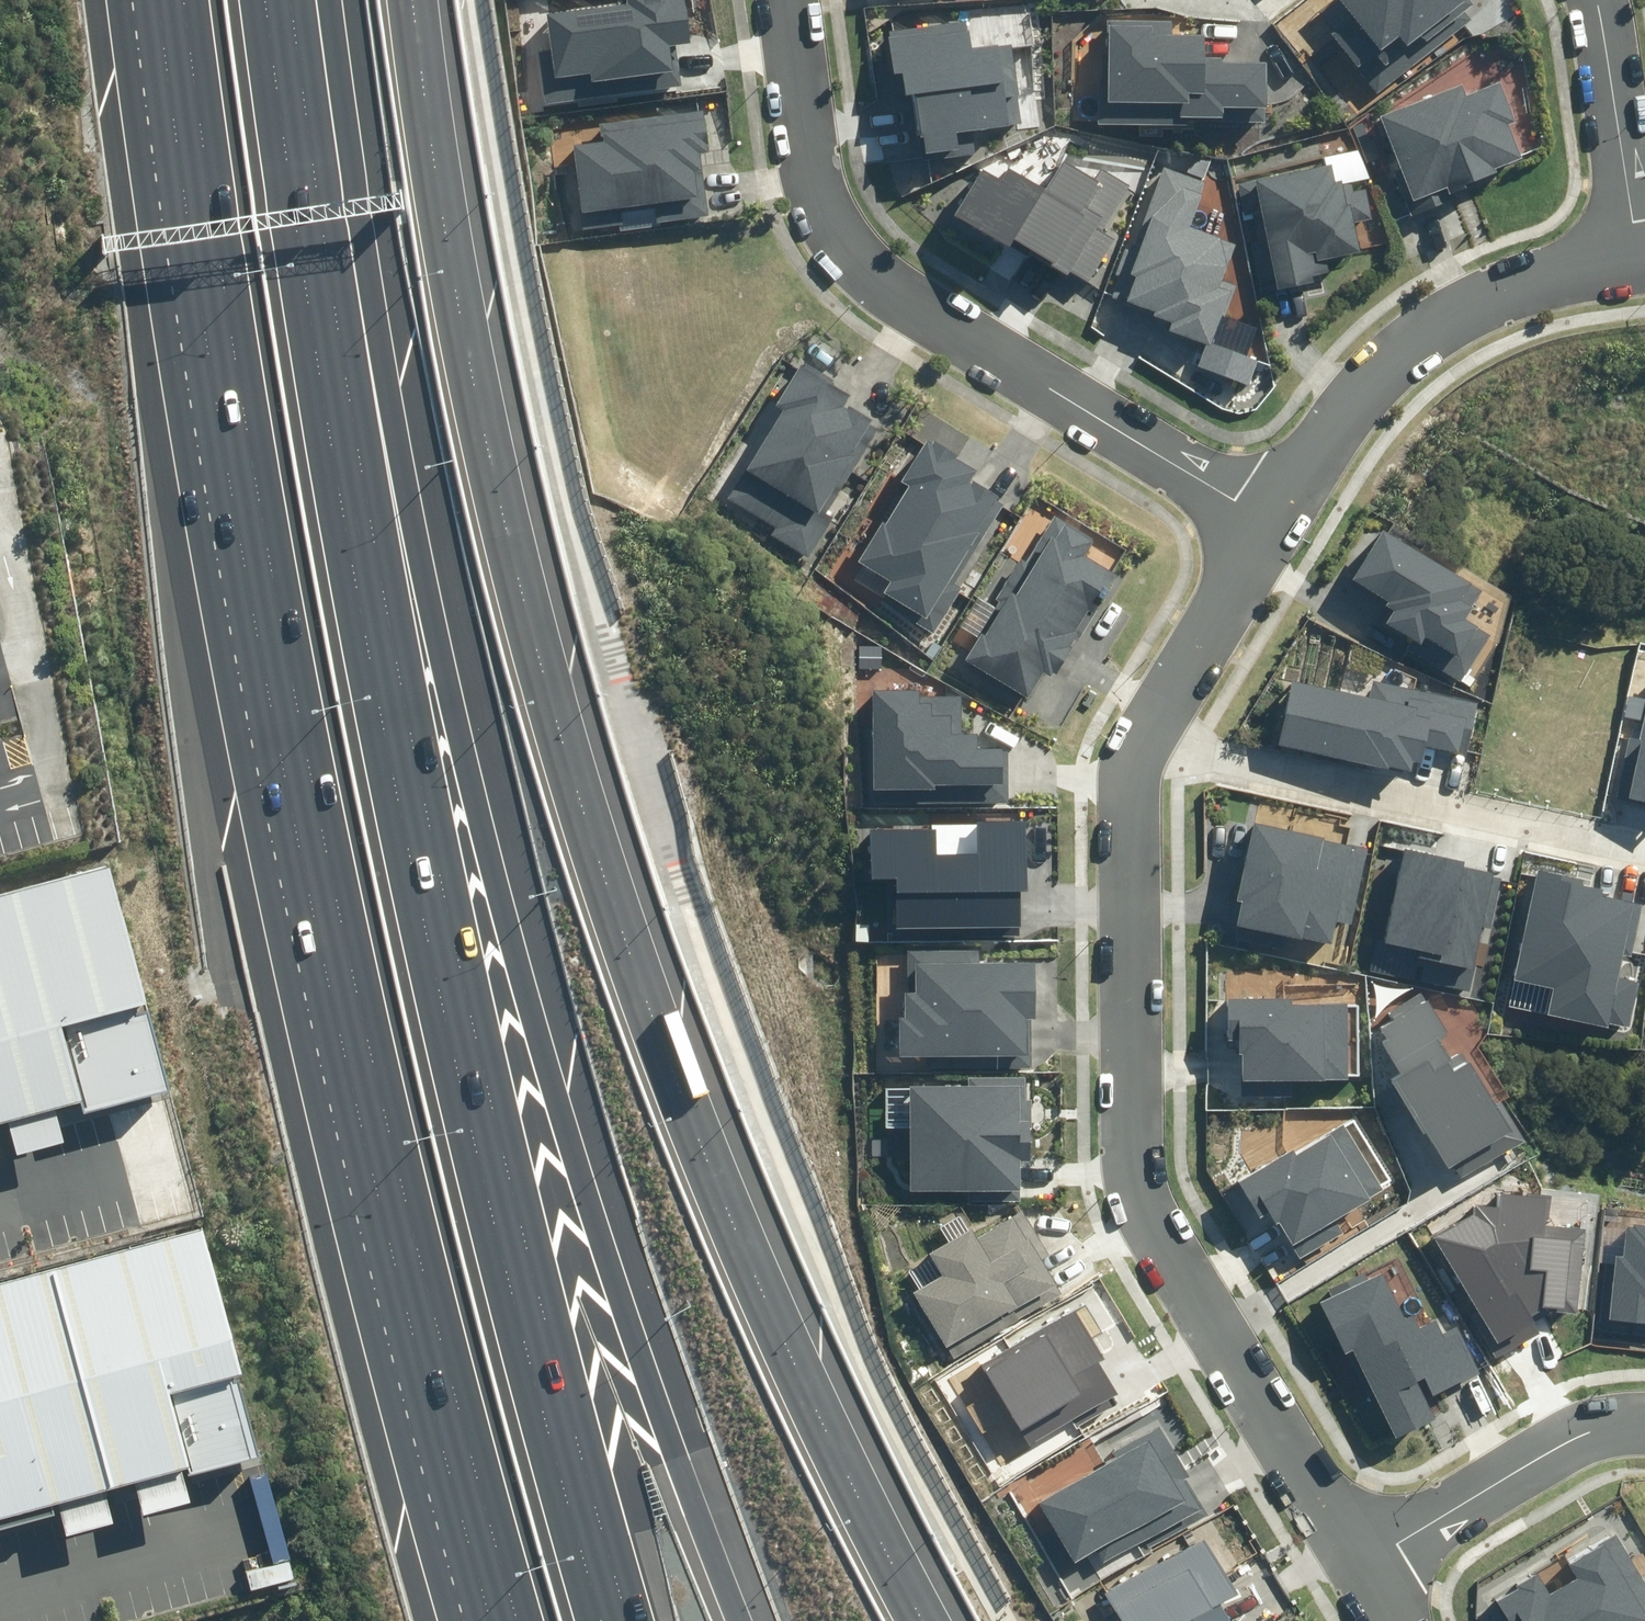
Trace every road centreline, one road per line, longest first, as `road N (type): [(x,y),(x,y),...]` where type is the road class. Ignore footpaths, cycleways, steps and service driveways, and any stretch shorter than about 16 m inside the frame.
road 1 (motorway): [(503,1620),(385,1179),(252,610),(216,406),(163,0)]
road 2 (motorway): [(369,571),(426,672),(590,1237),(735,1620)]
road 3 (motorway): [(369,571),(443,947),(577,1497),(618,1620)]
road 4 (residential): [(1356,1562),(1210,1337),(1147,1195),(1131,1093),(1131,821),(1148,741)]
road 5 (residential): [(1276,516),(882,280),(842,233),(818,184),(793,0)]
road 6 (motorway): [(286,0),(325,318),(369,571)]
road 7 (residential): [(1644,850),(1148,741)]
road 8 (residential): [(1276,516),(1353,403),(1433,325),(1529,281),(1642,263)]
road 9 (residential): [(1356,1562),(1592,1425),(1644,1418)]
road 10 (residential): [(1591,0),(1642,263)]
road 11 (residential): [(1148,741),(1276,516)]

